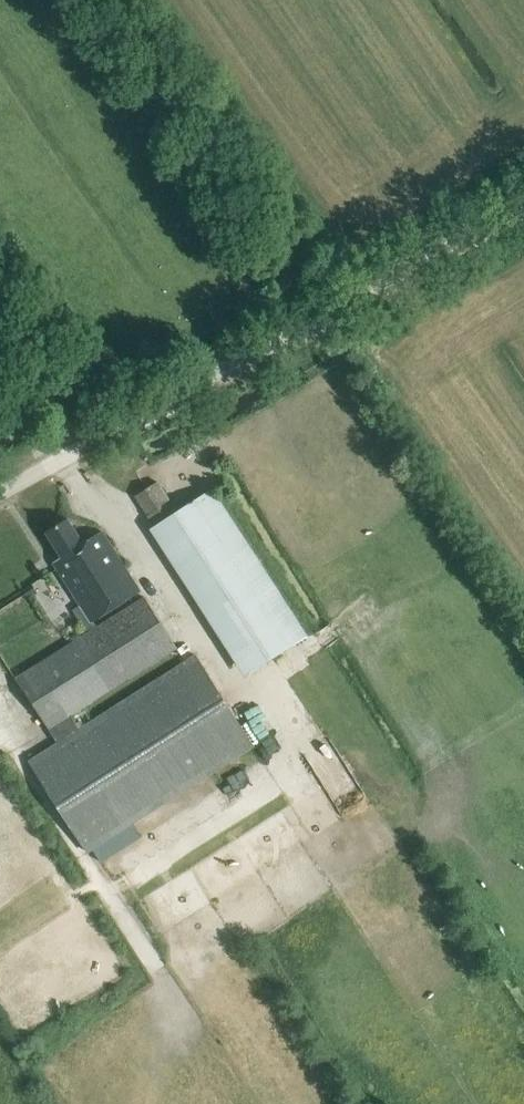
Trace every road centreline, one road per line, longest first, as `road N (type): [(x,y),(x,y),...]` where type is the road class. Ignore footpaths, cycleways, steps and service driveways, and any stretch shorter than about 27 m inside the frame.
road 1 (track): [(74,0),(302,333)]
road 2 (track): [(224,376),(523,211)]
road 3 (unclassified): [(0,495),(224,376)]

